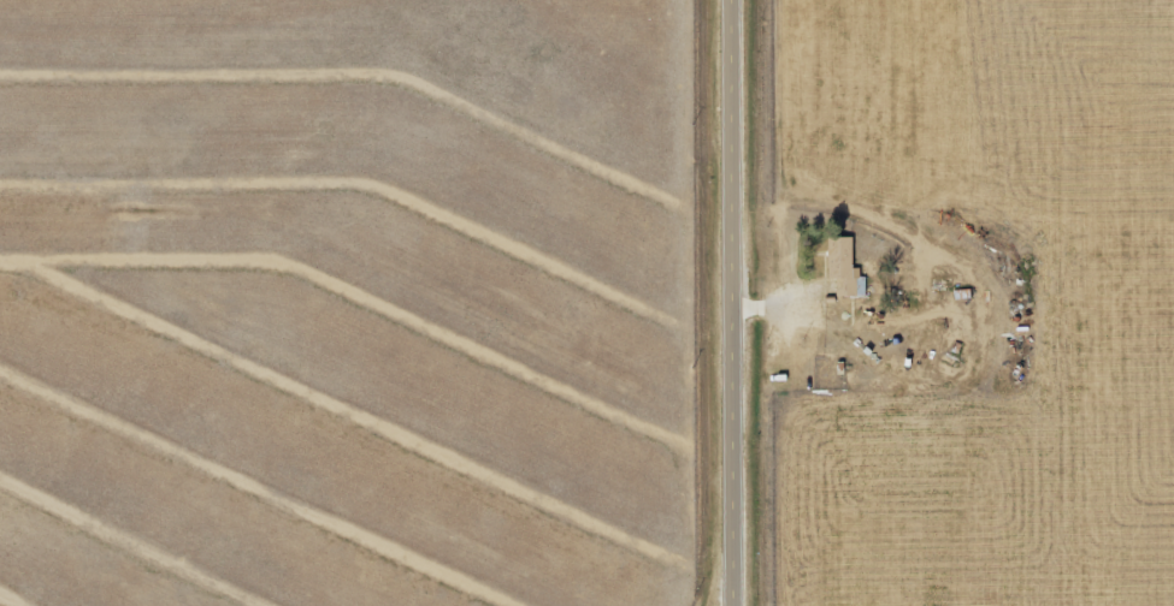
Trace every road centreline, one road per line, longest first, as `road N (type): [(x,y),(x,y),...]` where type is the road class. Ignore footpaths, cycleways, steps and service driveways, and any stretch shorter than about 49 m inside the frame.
road 1 (primary): [(732,588),(731,0)]

